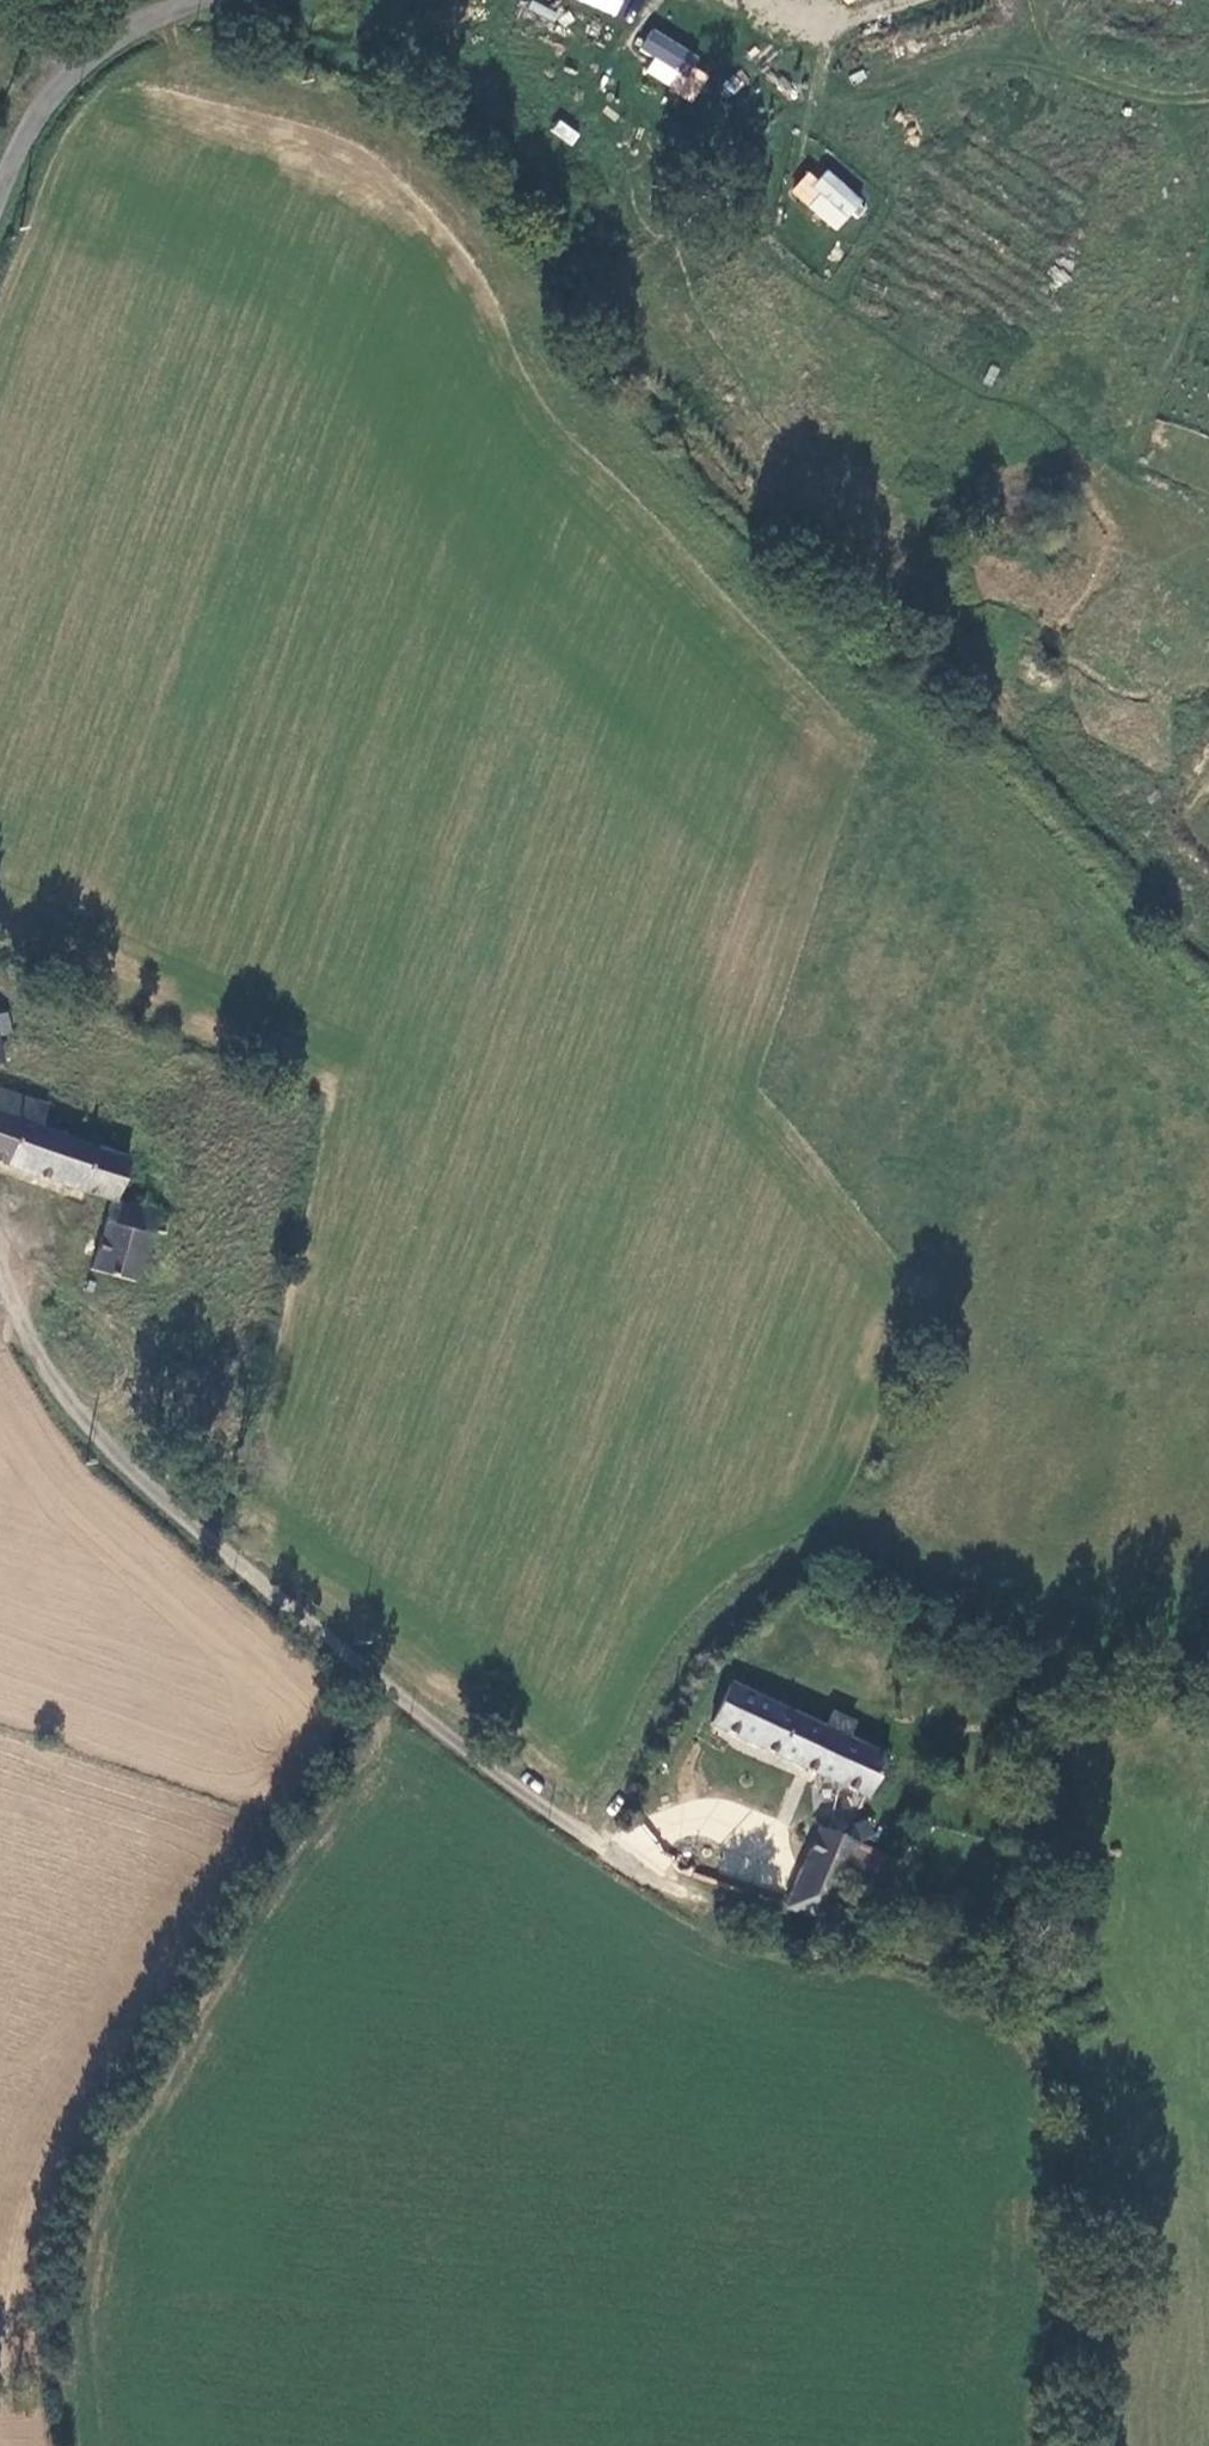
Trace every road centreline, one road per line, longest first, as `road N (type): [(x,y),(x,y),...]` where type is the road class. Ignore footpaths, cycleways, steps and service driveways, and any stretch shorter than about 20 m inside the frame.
road 1 (unclassified): [(0,1265),(56,1382),(111,1450),(396,1696),(630,1869)]
road 2 (track): [(630,1869),(705,1905),(1010,1980),(1083,2130),(1056,2445)]
road 3 (unclassified): [(207,0),(115,38),(36,133),(0,207)]

